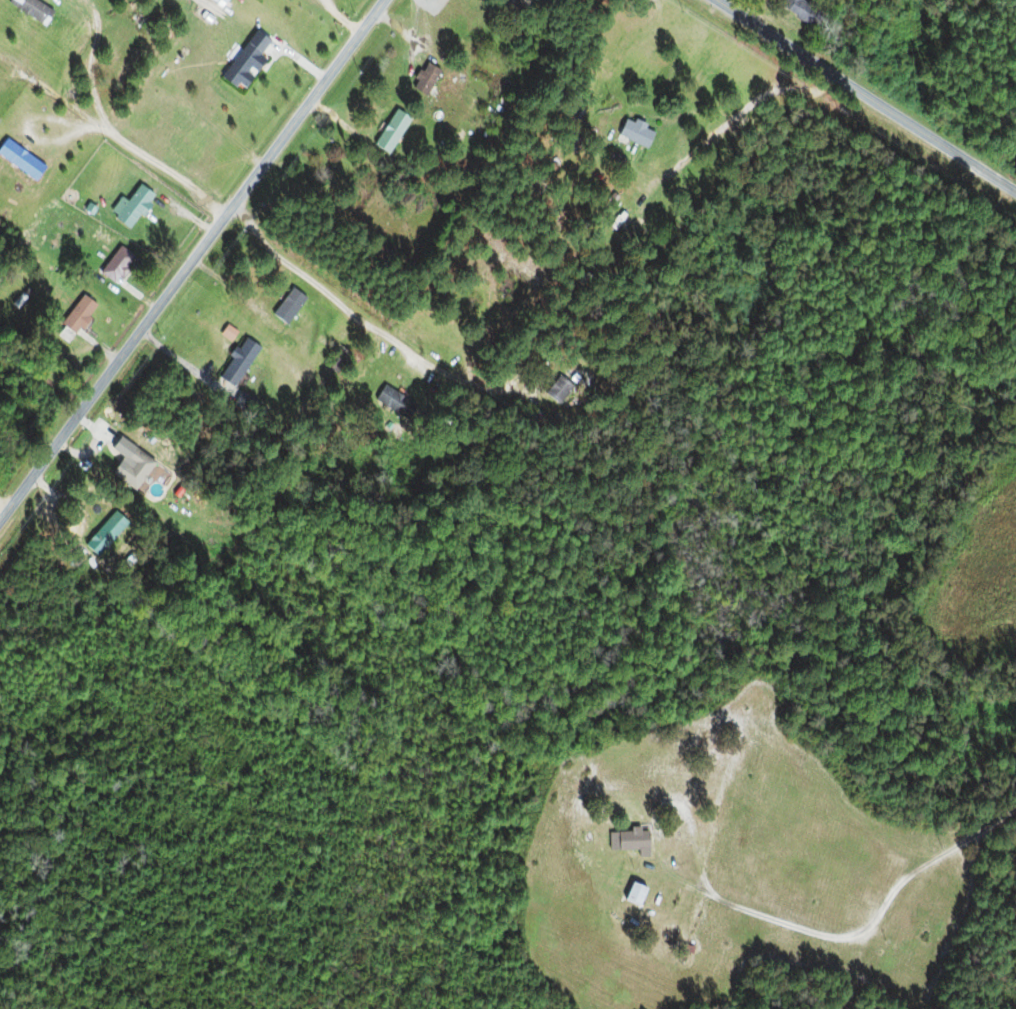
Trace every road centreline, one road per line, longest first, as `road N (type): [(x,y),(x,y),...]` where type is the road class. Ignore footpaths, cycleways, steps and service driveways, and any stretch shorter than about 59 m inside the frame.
road 1 (residential): [(0,521),(385,0)]
road 2 (residential): [(223,220),(413,428),(477,476)]
road 3 (residential): [(716,0),(1015,192)]
road 4 (residential): [(25,65),(103,128),(186,179),(223,220)]

